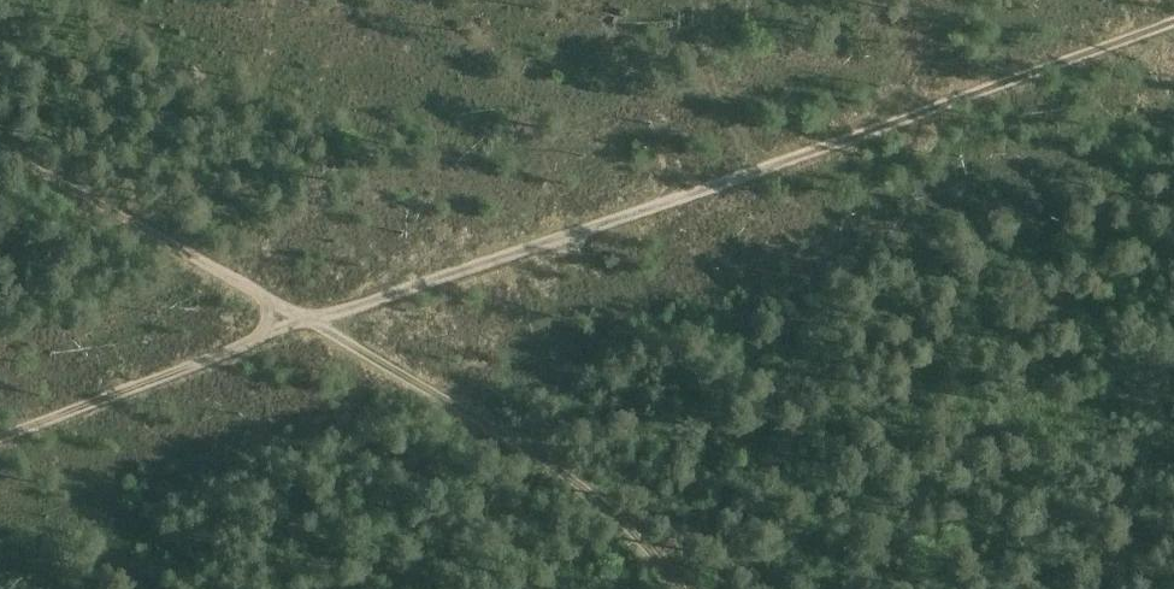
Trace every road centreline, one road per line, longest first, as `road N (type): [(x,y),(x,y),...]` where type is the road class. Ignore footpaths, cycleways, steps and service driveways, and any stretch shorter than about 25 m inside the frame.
road 1 (track): [(1173,13),(0,430)]
road 2 (track): [(670,588),(576,493),(309,318),(0,147)]

